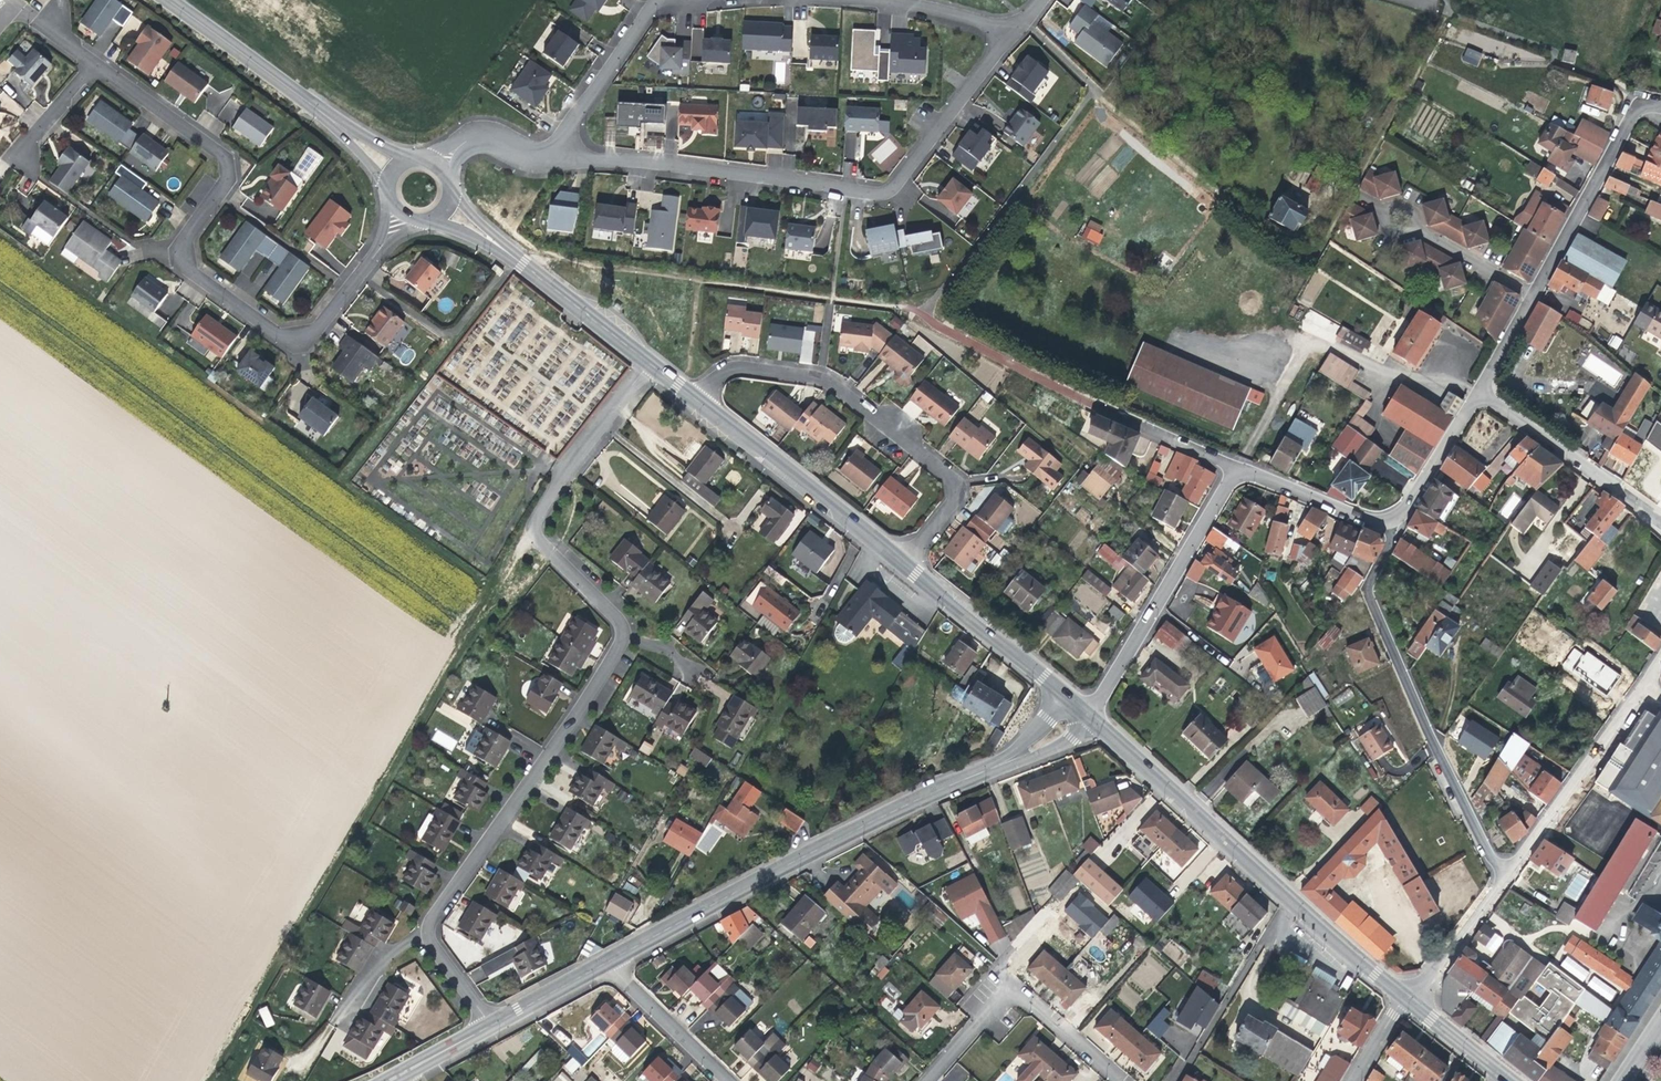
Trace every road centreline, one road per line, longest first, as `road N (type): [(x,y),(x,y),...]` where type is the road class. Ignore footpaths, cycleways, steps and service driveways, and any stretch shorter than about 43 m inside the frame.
road 1 (track): [(534,529),(207,1080)]
road 2 (residential): [(404,213),(320,326),(300,336),(276,333),(183,258),(186,239),(229,177),(225,158),(95,63)]
road 3 (residential): [(548,160),(651,162),(885,192),(1010,34)]
road 4 (secondary): [(606,963),(801,858),(998,766)]
road 5 (secondary): [(1088,715),(1407,1002)]
road 6 (residential): [(906,565),(950,505),(945,474),(812,377),(732,370),(697,400)]
road 7 (residential): [(1392,518),(1371,601),(1501,879)]
road 8 (residential): [(621,633),(597,683),(437,913),(431,937)]
road 9 (residential): [(1237,468),(1051,384),(927,317)]
road 10 (residential): [(649,363),(534,523),(543,545),(621,633)]
road 11 (residential): [(1237,468),(1088,715)]
road 12 (tertiary): [(697,400),(906,565)]
road 13 (residential): [(927,1080),(996,1000),(1013,995),(1119,1080)]
road 14 (residential): [(1660,104),(1637,107),(1533,295)]
road 15 (tertiary): [(906,565),(1088,715)]
road 16 (residential): [(1478,391),(1660,517)]
road 17 (tertiary): [(166,0),(330,118)]
road 18 (residential): [(548,160),(660,0)]
road 19 (tertiary): [(502,247),(649,363)]
road 20 (residential): [(1539,829),(1643,690)]
road 21 (residential): [(726,1080),(606,963)]
road 22 (residential): [(1392,518),(1360,518),(1237,468)]
road 23 (residential): [(1407,1002),(1501,879)]
road 24 (residential): [(1478,391),(1392,518)]
road 25 (residential): [(1413,228),(1533,295)]
road 26 (residential): [(880,0),(1010,34)]
road 27 (secondary): [(491,1026),(606,963)]
road 28 (residential): [(431,937),(382,959),(342,1021)]
road 29 (secondary): [(1407,1002),(1505,1080)]
road 30 (residential): [(439,168),(479,138),(548,160)]

